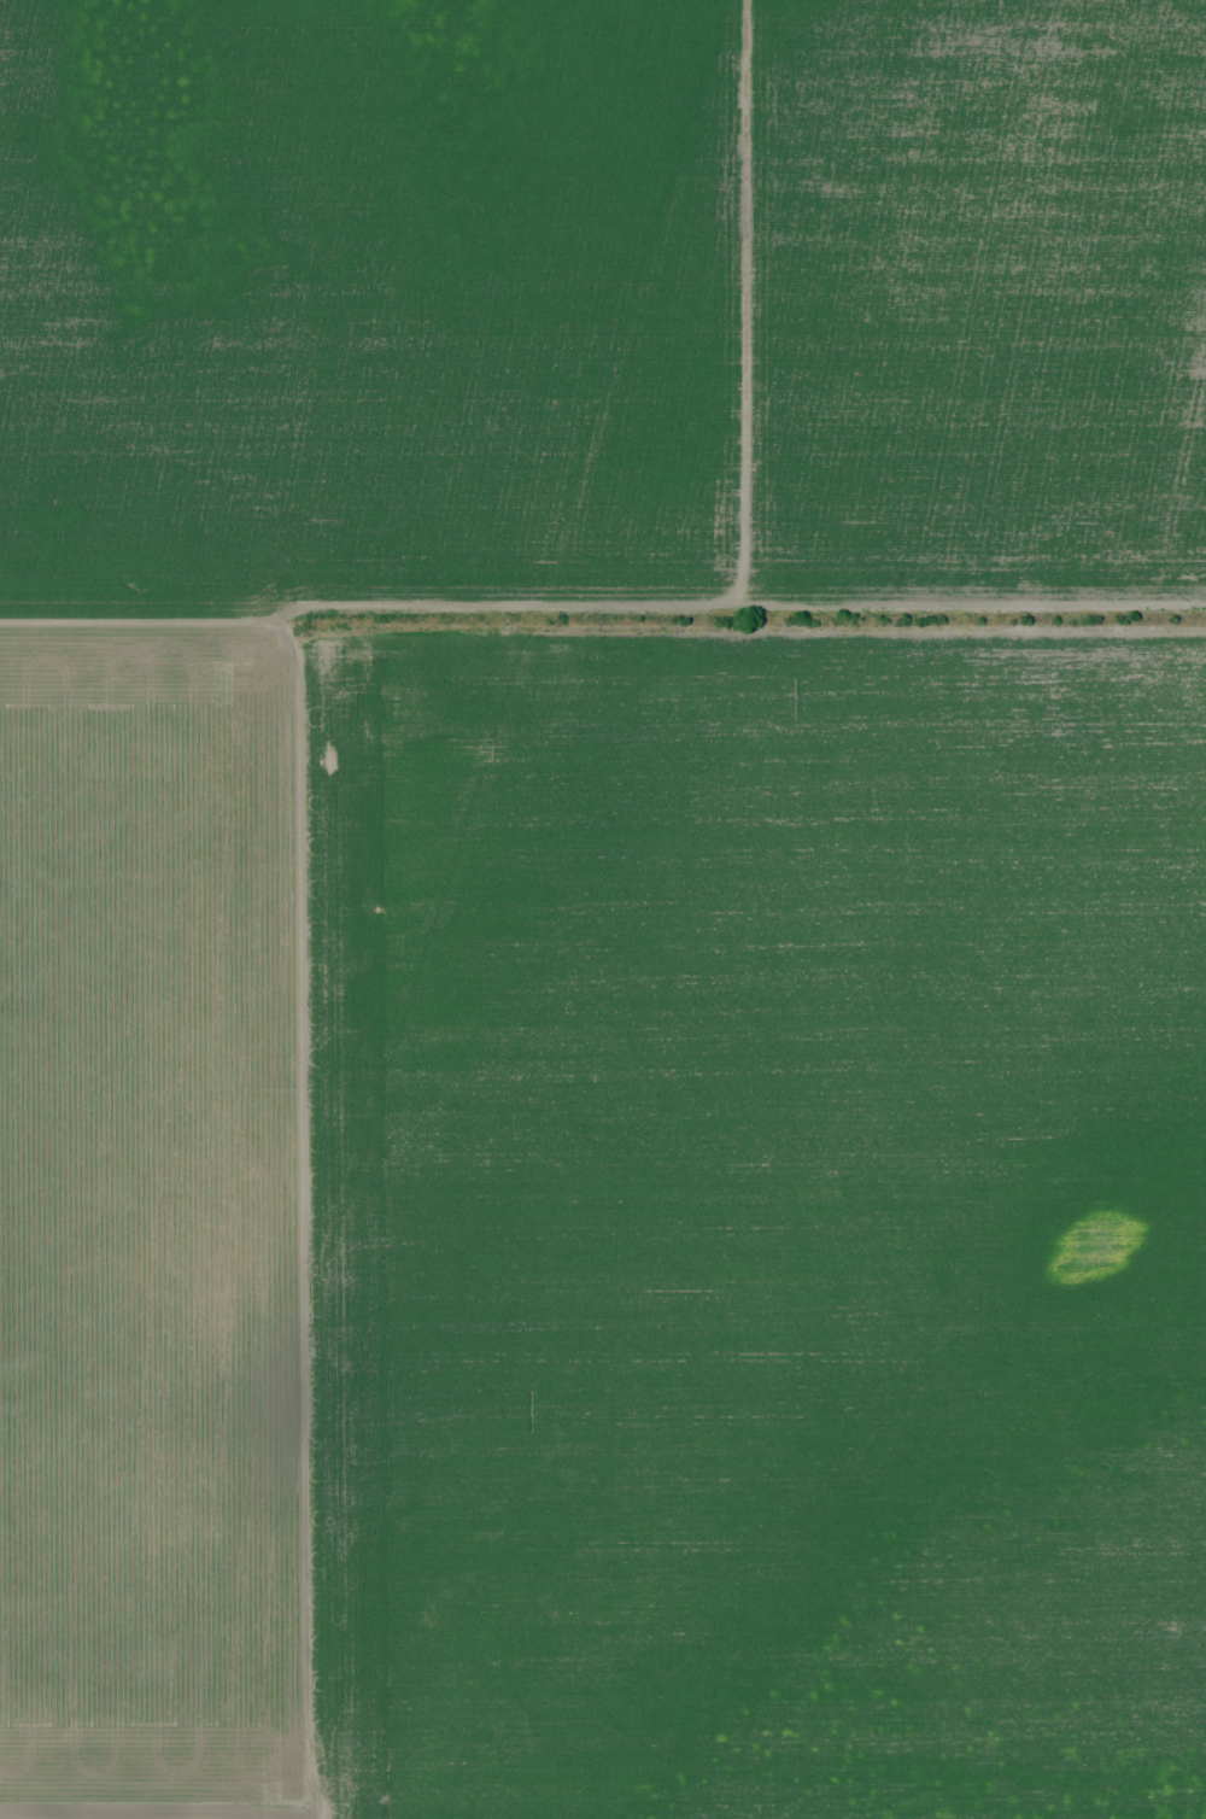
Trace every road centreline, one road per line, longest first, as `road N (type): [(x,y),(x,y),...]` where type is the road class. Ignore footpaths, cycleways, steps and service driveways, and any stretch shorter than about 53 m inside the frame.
road 1 (track): [(740,0),(734,618)]

